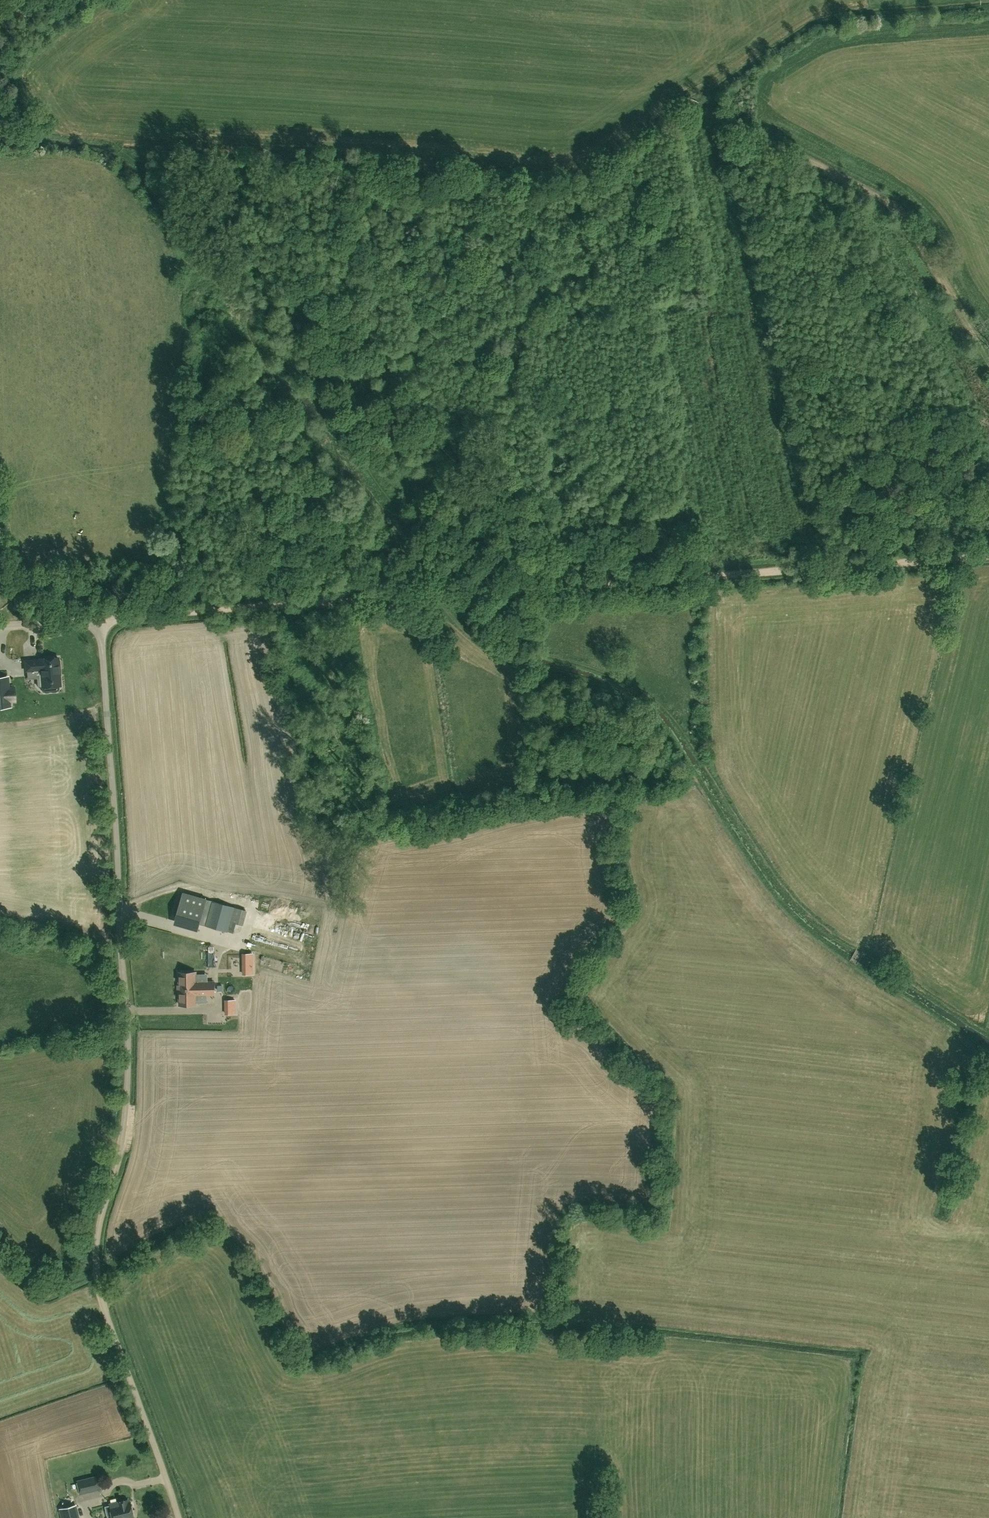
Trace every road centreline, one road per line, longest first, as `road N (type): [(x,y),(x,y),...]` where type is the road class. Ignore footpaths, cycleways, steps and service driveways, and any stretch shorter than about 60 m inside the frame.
road 1 (unclassified): [(183,1517),(100,1294),(97,1263),(128,1089),(100,619)]
road 2 (track): [(988,556),(100,619)]
road 3 (track): [(695,104),(897,208),(988,355)]

